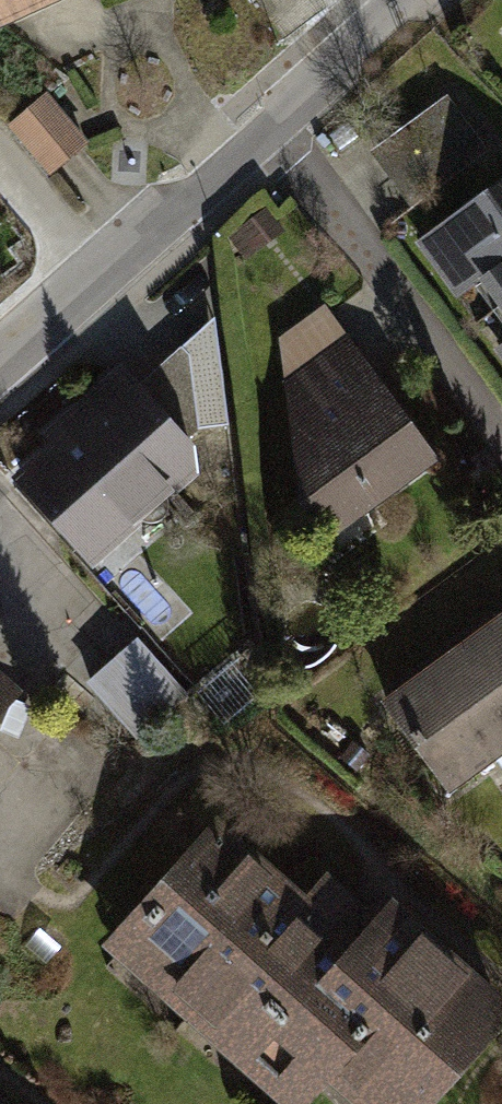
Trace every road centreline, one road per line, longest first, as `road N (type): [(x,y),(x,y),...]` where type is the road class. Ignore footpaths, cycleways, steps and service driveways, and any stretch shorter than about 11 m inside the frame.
road 1 (residential): [(0,361),(402,0)]

